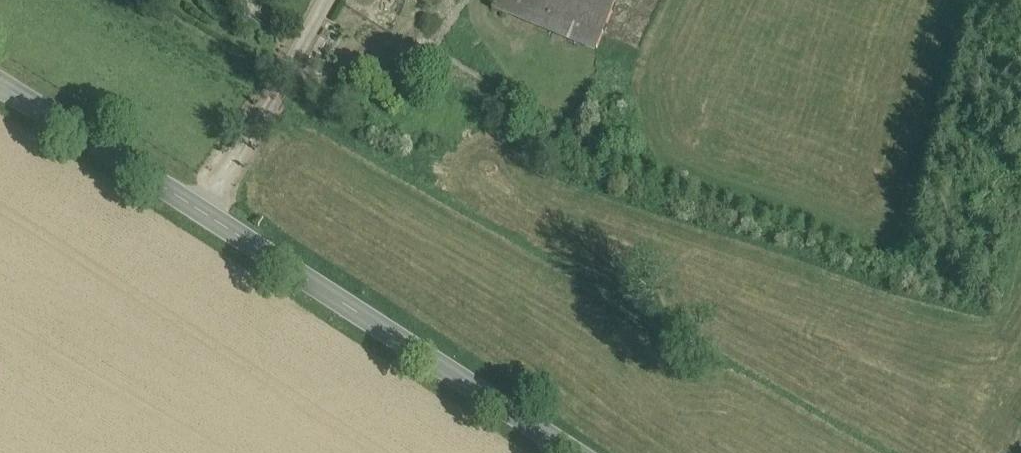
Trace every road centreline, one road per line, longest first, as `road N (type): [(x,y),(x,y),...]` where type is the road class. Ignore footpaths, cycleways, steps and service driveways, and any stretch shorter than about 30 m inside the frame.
road 1 (secondary): [(0,84),(574,452)]

